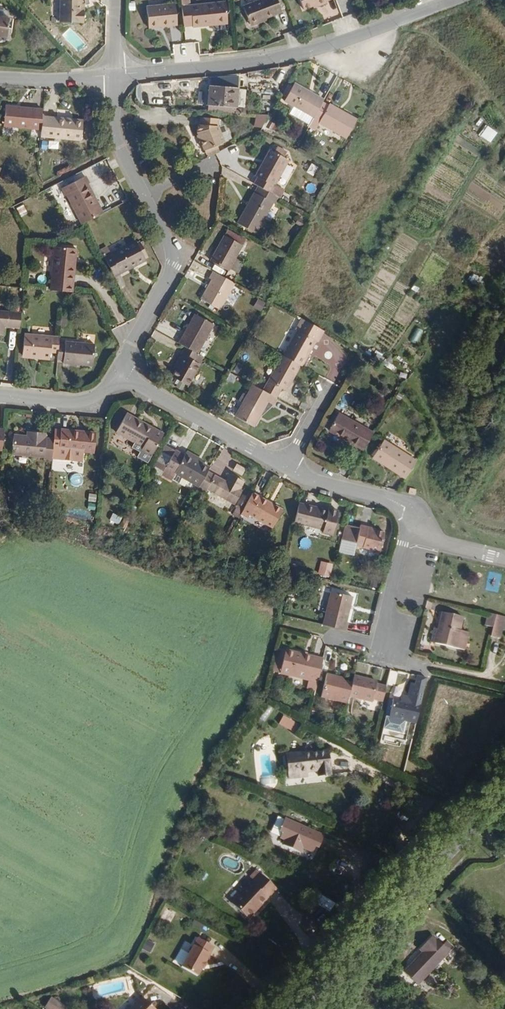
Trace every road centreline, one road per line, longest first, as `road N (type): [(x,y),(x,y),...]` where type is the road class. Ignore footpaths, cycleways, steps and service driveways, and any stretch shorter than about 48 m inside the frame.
road 1 (residential): [(112,76),(313,50),(448,0)]
road 2 (primary): [(295,1008),(504,790)]
road 3 (residential): [(120,373),(172,264),(141,193)]
road 4 (residential): [(120,373),(286,466)]
road 5 (residential): [(413,520),(381,650),(411,667)]
road 6 (residential): [(286,466),(391,500),(413,520)]
road 7 (residential): [(0,396),(89,400),(120,373)]
road 8 (residential): [(141,193),(118,128),(112,76)]

